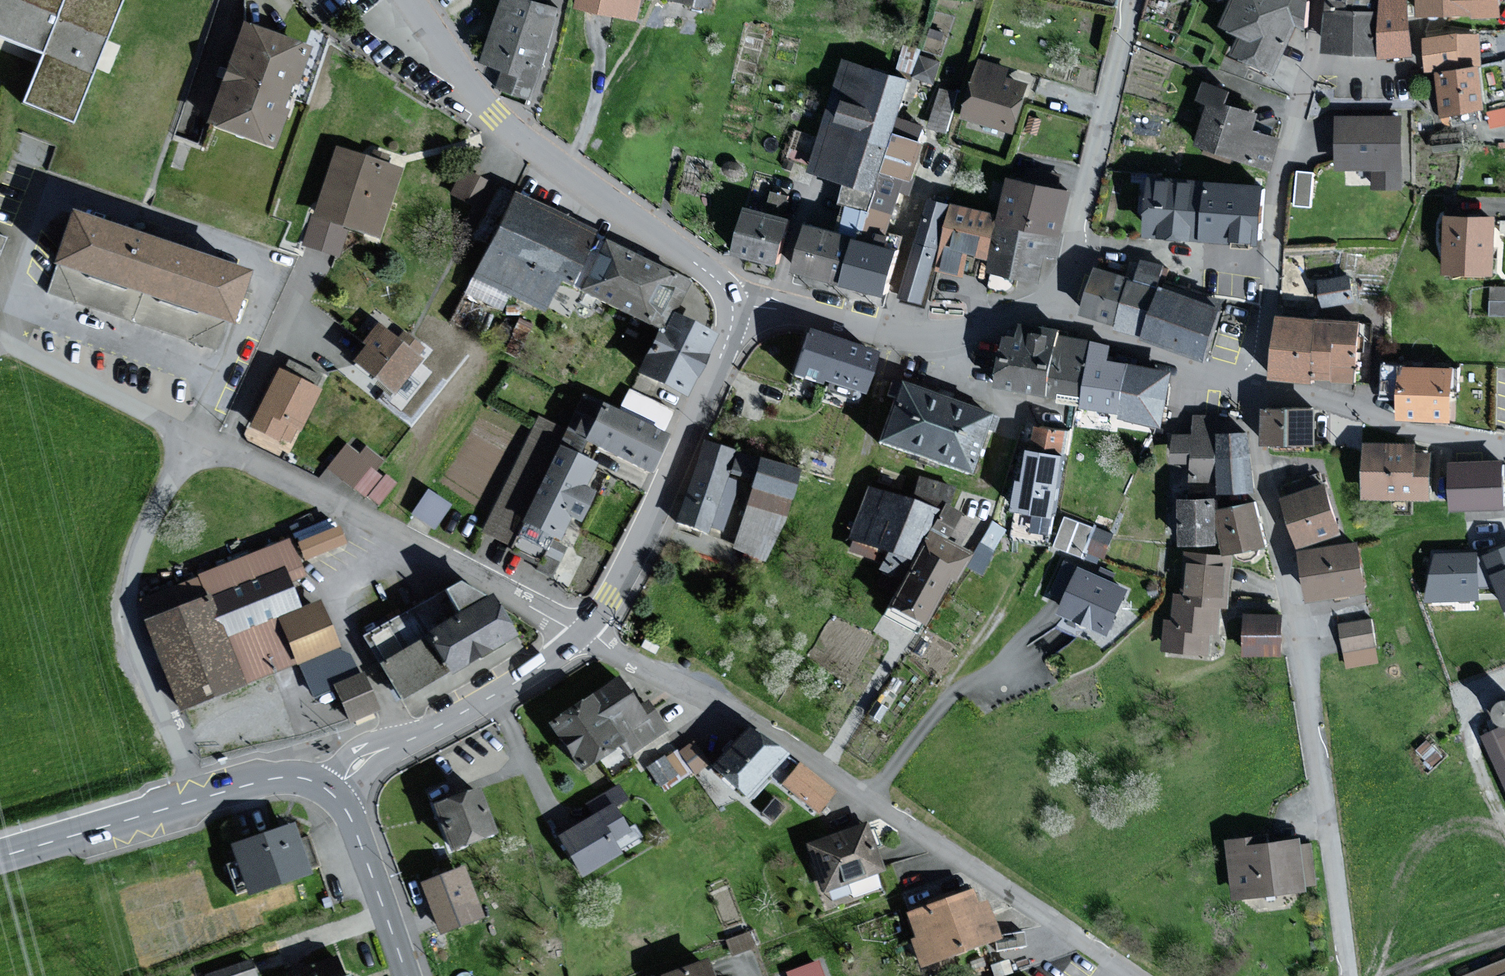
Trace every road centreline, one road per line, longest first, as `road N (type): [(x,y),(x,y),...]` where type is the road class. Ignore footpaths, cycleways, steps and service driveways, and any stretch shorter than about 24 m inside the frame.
road 1 (residential): [(589,628),(616,651),(825,767),(1137,975)]
road 2 (residential): [(1246,386),(1291,606),(1349,975)]
road 3 (residential): [(731,299),(494,113),(410,0)]
road 4 (residential): [(195,436),(407,540),(580,637)]
road 5 (residential): [(1322,0),(1284,170),(1271,294),(1246,386)]
road 6 (residential): [(198,800),(140,650),(132,594),(148,523),(195,436)]
road 7 (residential): [(589,628),(614,597),(724,347),(731,299)]
road 8 (residential): [(1049,313),(1075,254),(1133,0)]
road 9 (residential): [(731,299),(918,337),(1049,313)]
road 10 (residential): [(329,792),(370,756),(484,702),(580,637)]
road 11 (residential): [(1246,386),(1504,452)]
road 12 (residential): [(0,341),(195,436)]
road 13 (residential): [(1049,313),(1246,386)]
road 14 (tertiary): [(0,857),(198,800)]
road 15 (tertiary): [(329,792),(349,816),(407,975)]
road 16 (tertiary): [(198,800),(279,782),(329,792)]

